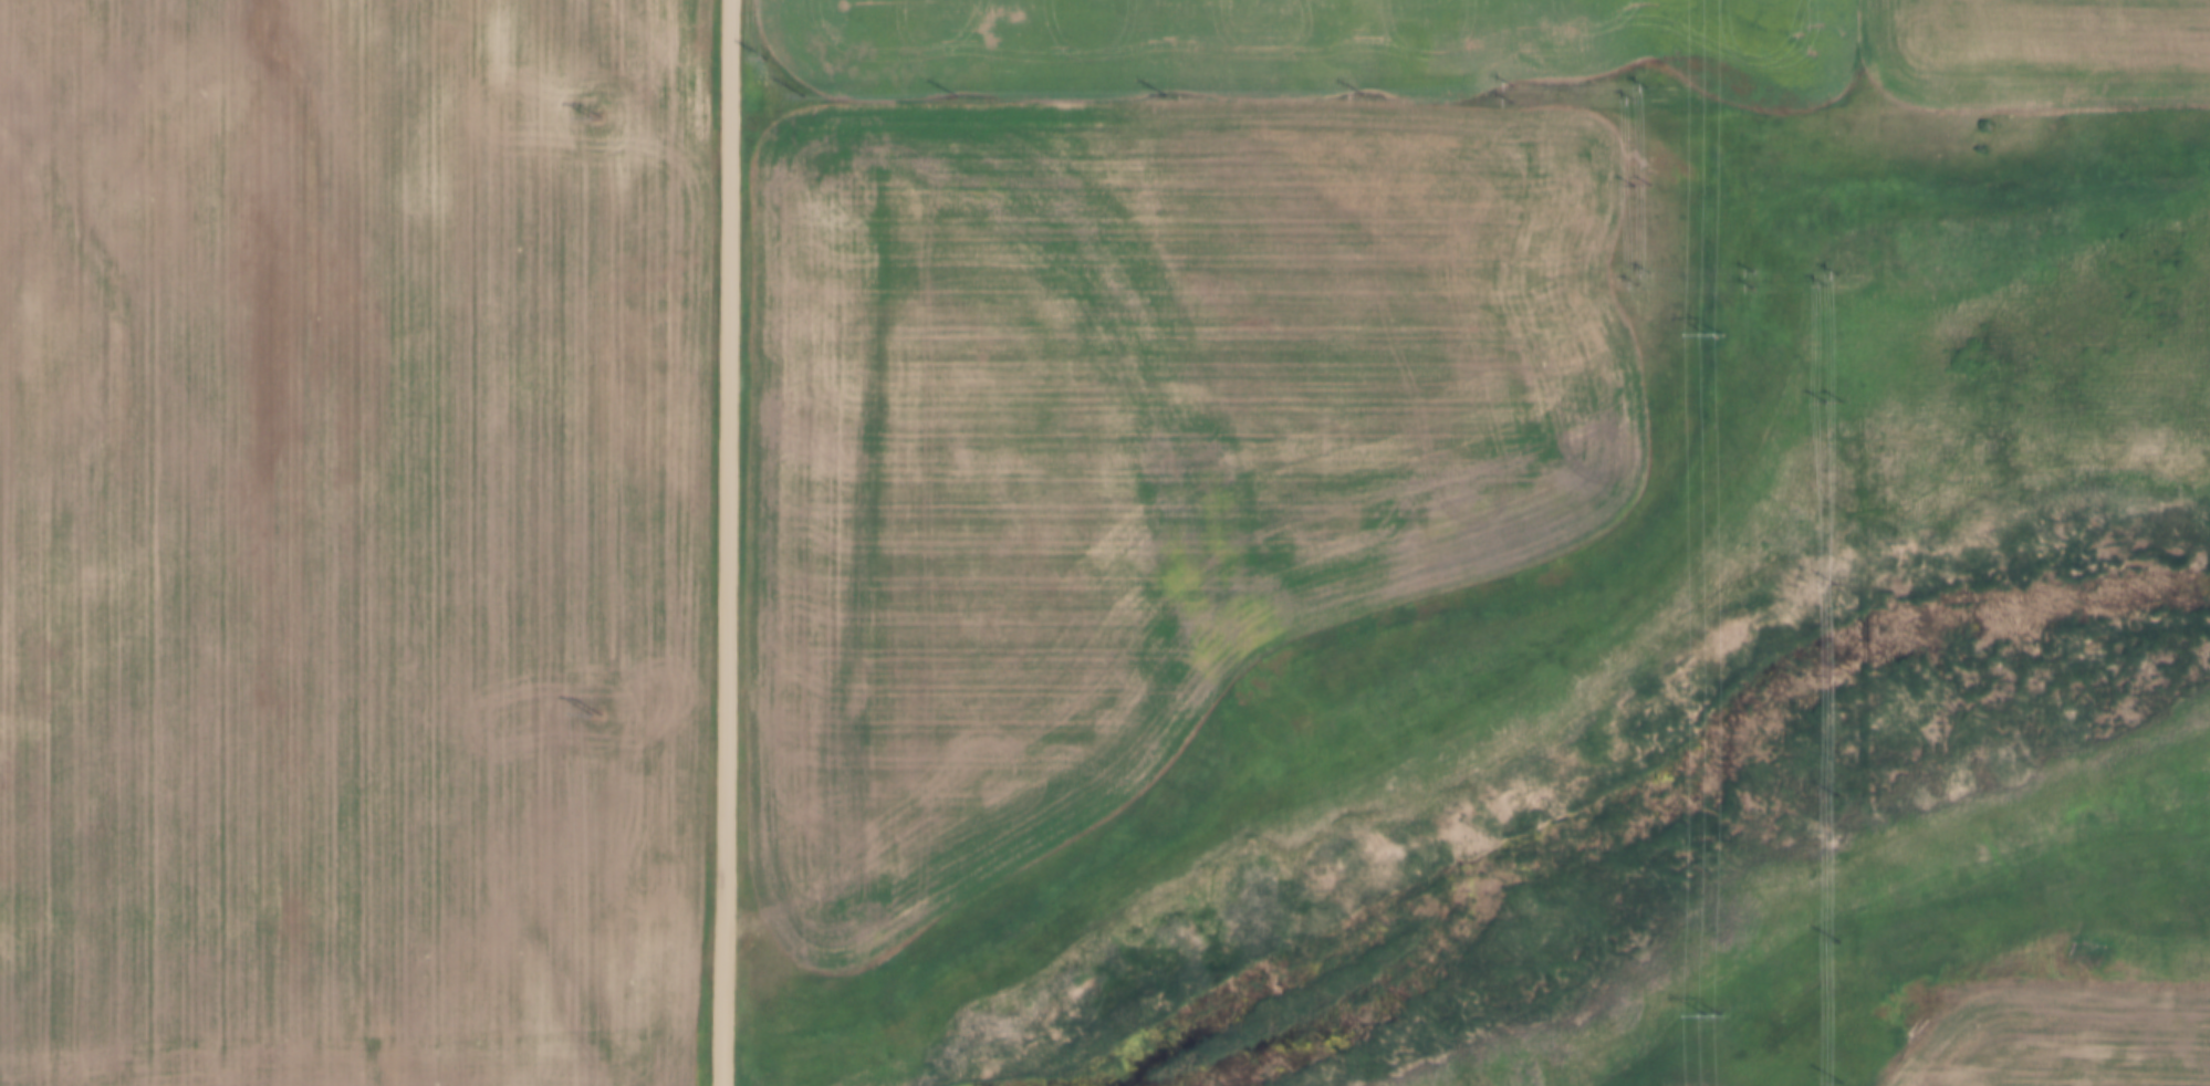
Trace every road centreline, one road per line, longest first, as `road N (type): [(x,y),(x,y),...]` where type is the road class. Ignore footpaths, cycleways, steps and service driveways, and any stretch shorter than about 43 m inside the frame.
road 1 (residential): [(728,0),(722,1085)]

